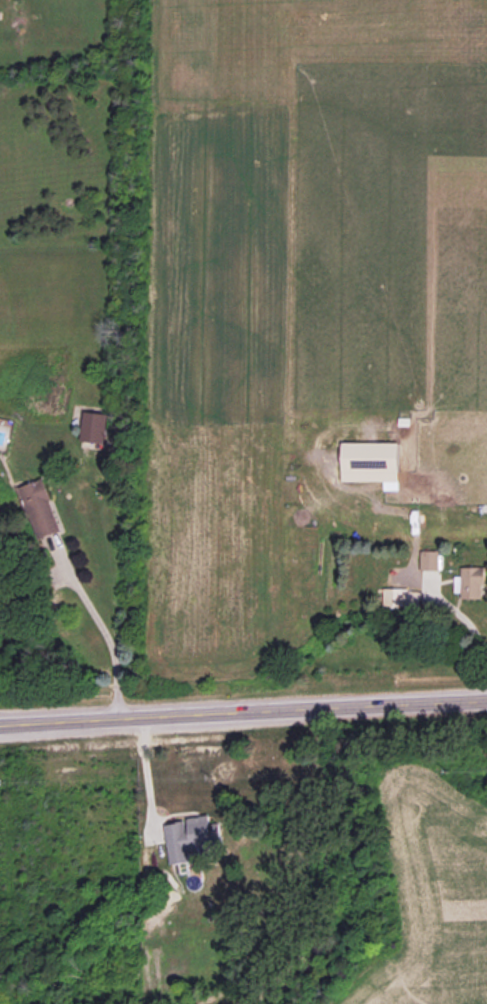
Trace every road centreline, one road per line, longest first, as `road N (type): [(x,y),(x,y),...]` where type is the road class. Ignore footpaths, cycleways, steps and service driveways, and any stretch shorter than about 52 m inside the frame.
road 1 (tertiary): [(486,699),(0,723)]

